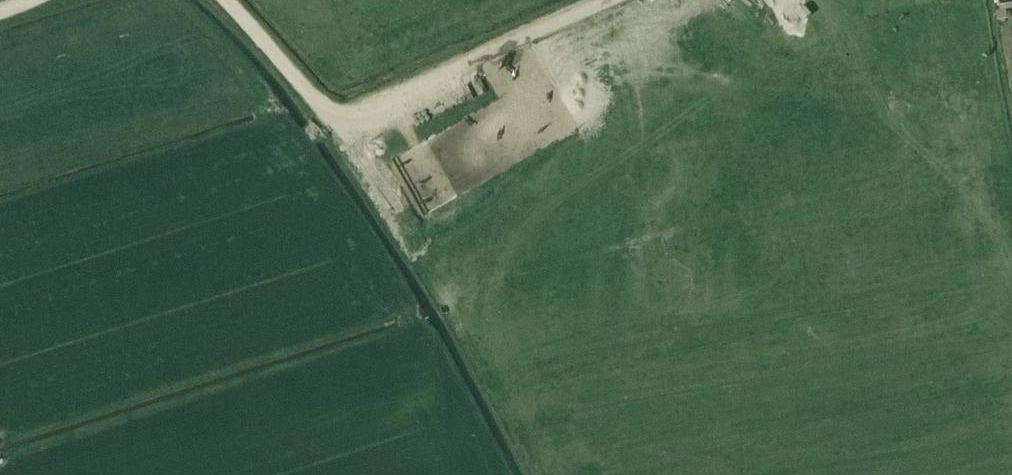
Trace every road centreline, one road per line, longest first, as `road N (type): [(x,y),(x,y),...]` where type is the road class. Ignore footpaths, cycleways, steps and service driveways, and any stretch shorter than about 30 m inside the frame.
road 1 (track): [(227,0),(313,97),(346,115),(613,0)]

